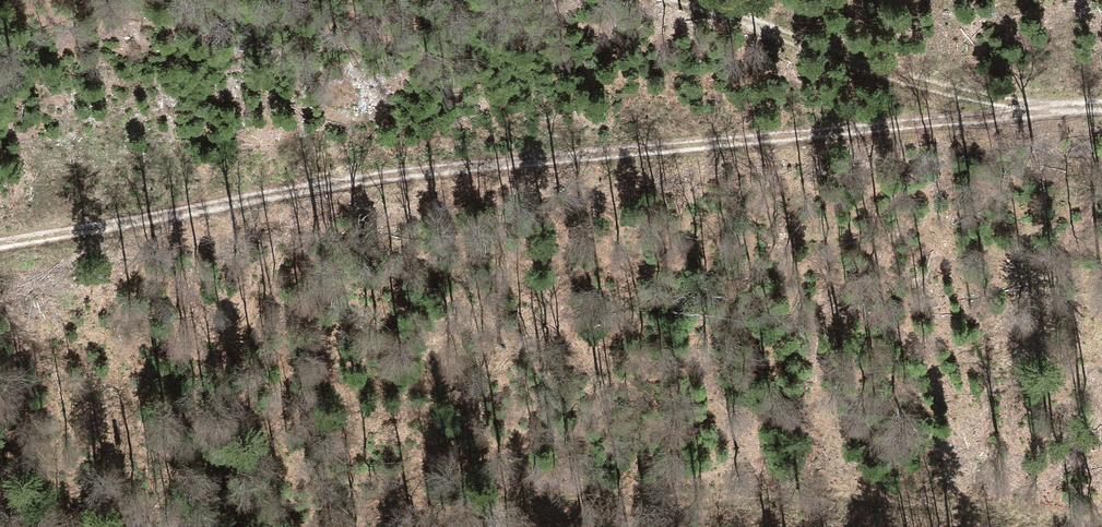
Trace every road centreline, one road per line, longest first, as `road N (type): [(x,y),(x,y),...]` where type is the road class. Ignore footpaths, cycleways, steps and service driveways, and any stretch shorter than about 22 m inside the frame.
road 1 (track): [(0,244),(343,182),(993,114),(1101,110)]
road 2 (track): [(438,526),(497,512),(816,494),(1101,518)]
road 3 (track): [(690,0),(877,70),(1058,113)]

